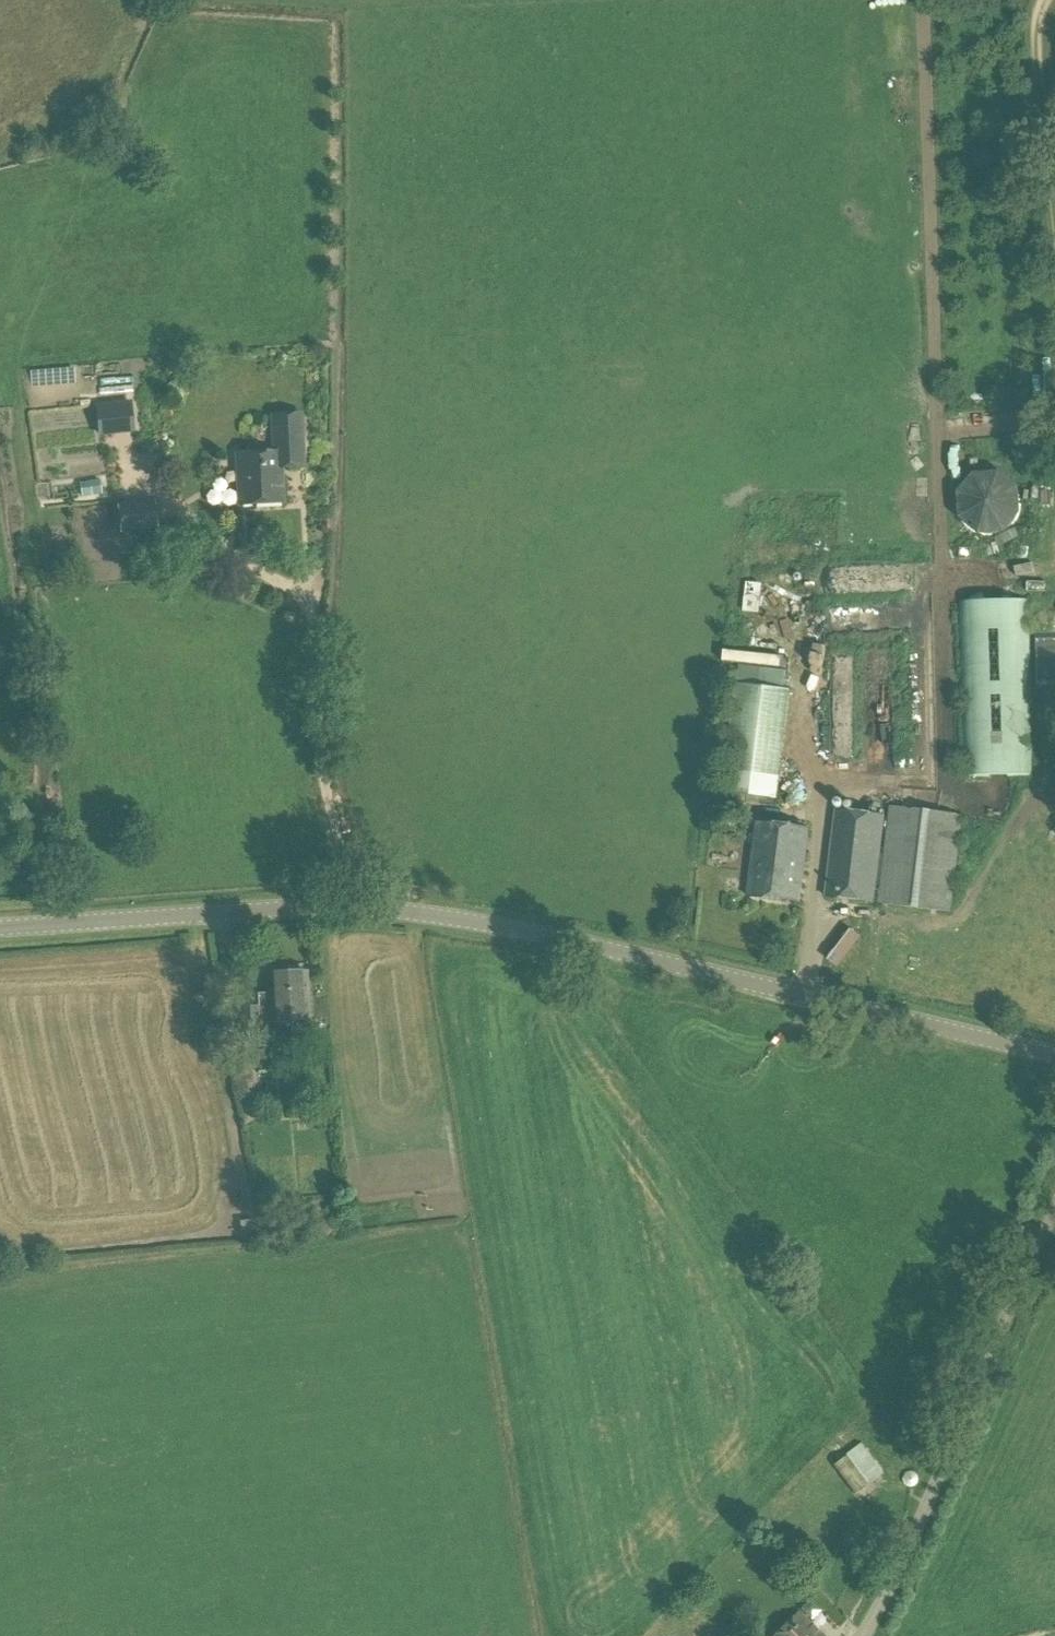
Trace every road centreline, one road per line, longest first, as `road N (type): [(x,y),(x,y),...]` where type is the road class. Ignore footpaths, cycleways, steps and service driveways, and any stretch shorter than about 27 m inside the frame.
road 1 (tertiary): [(1054,1057),(464,921),(376,909),(278,907),(0,927)]
road 2 (unclassified): [(863,1635),(916,1536),(1054,1213)]

